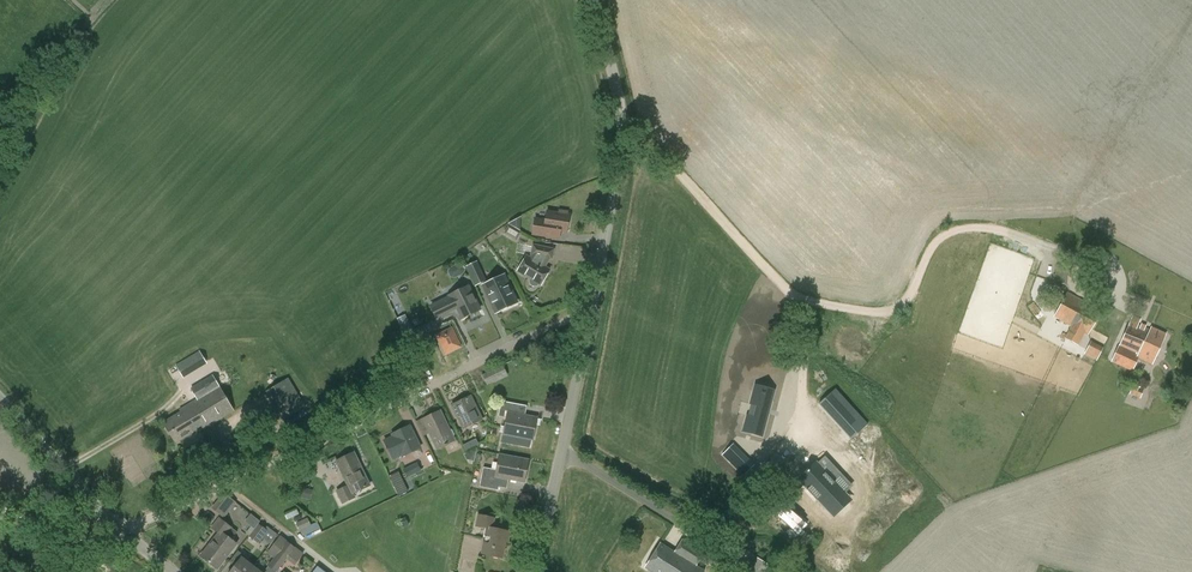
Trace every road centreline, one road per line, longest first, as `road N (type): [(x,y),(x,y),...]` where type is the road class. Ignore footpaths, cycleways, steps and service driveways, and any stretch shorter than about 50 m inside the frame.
road 1 (track): [(1065,261),(967,231),(944,235),(899,311),(812,304),(791,293),(625,120)]
road 2 (residential): [(124,532),(592,307)]
road 3 (tertiary): [(592,307),(625,120),(594,0)]
road 4 (tertiary): [(536,571),(592,307)]
road 5 (tertiary): [(103,510),(0,397)]

